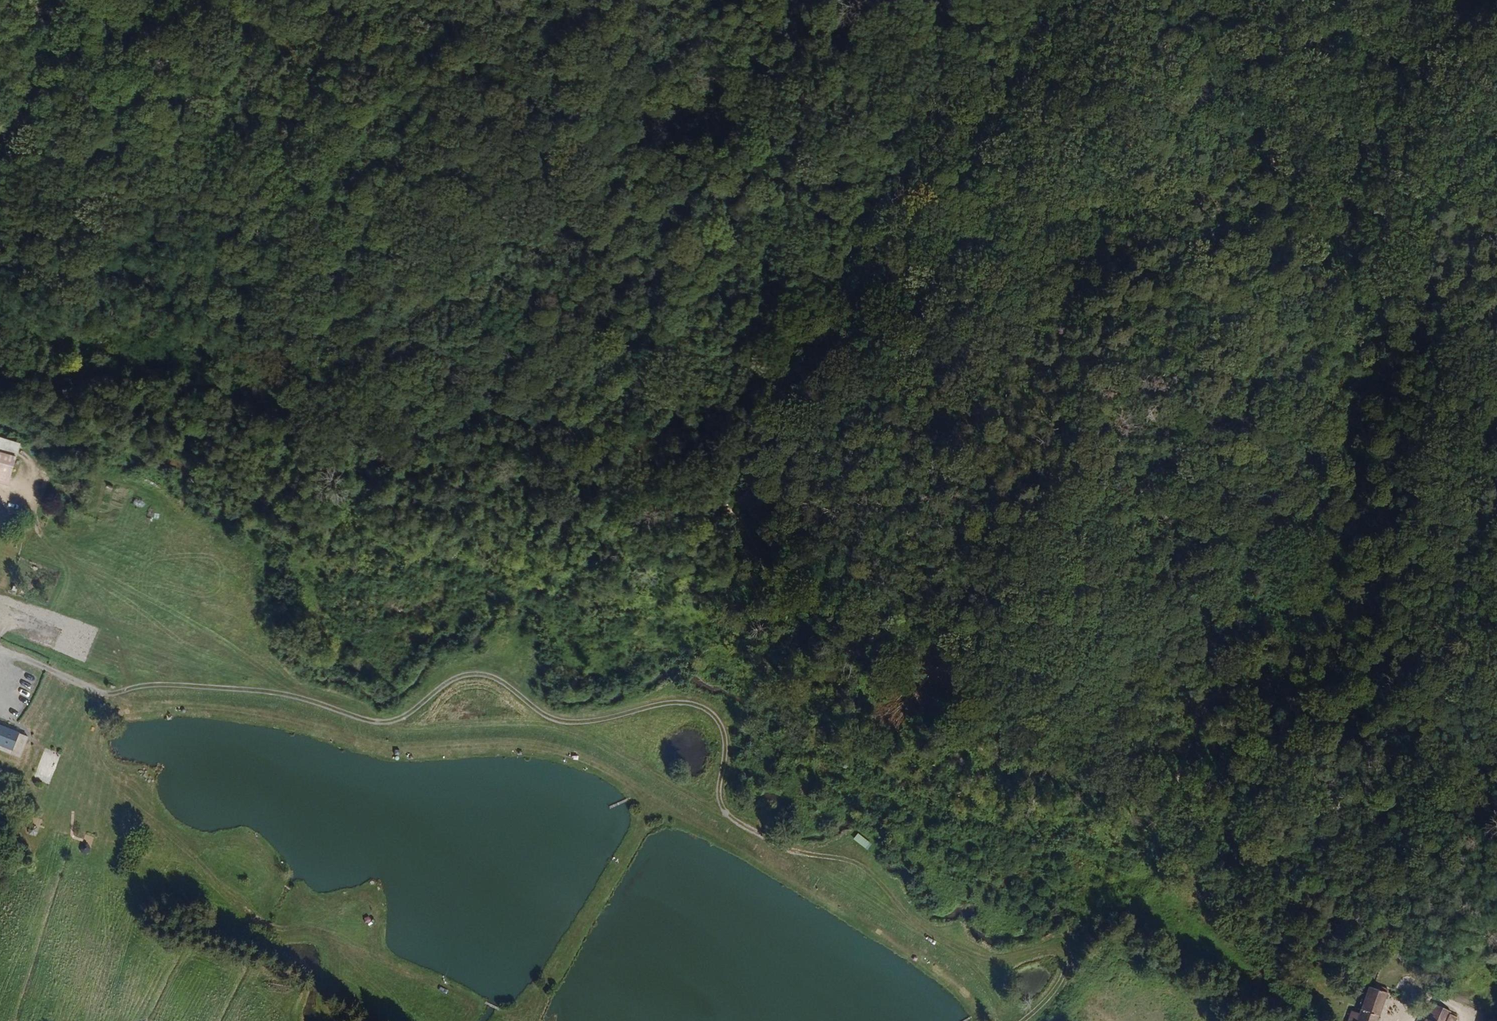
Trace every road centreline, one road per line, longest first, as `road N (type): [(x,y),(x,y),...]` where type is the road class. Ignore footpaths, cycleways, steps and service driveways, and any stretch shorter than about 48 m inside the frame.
road 1 (track): [(105,693),(169,684),(252,690),(384,722),(453,679),(477,674),(572,722),(687,703),(722,728),(719,794),(735,820),(792,851),(860,865)]

